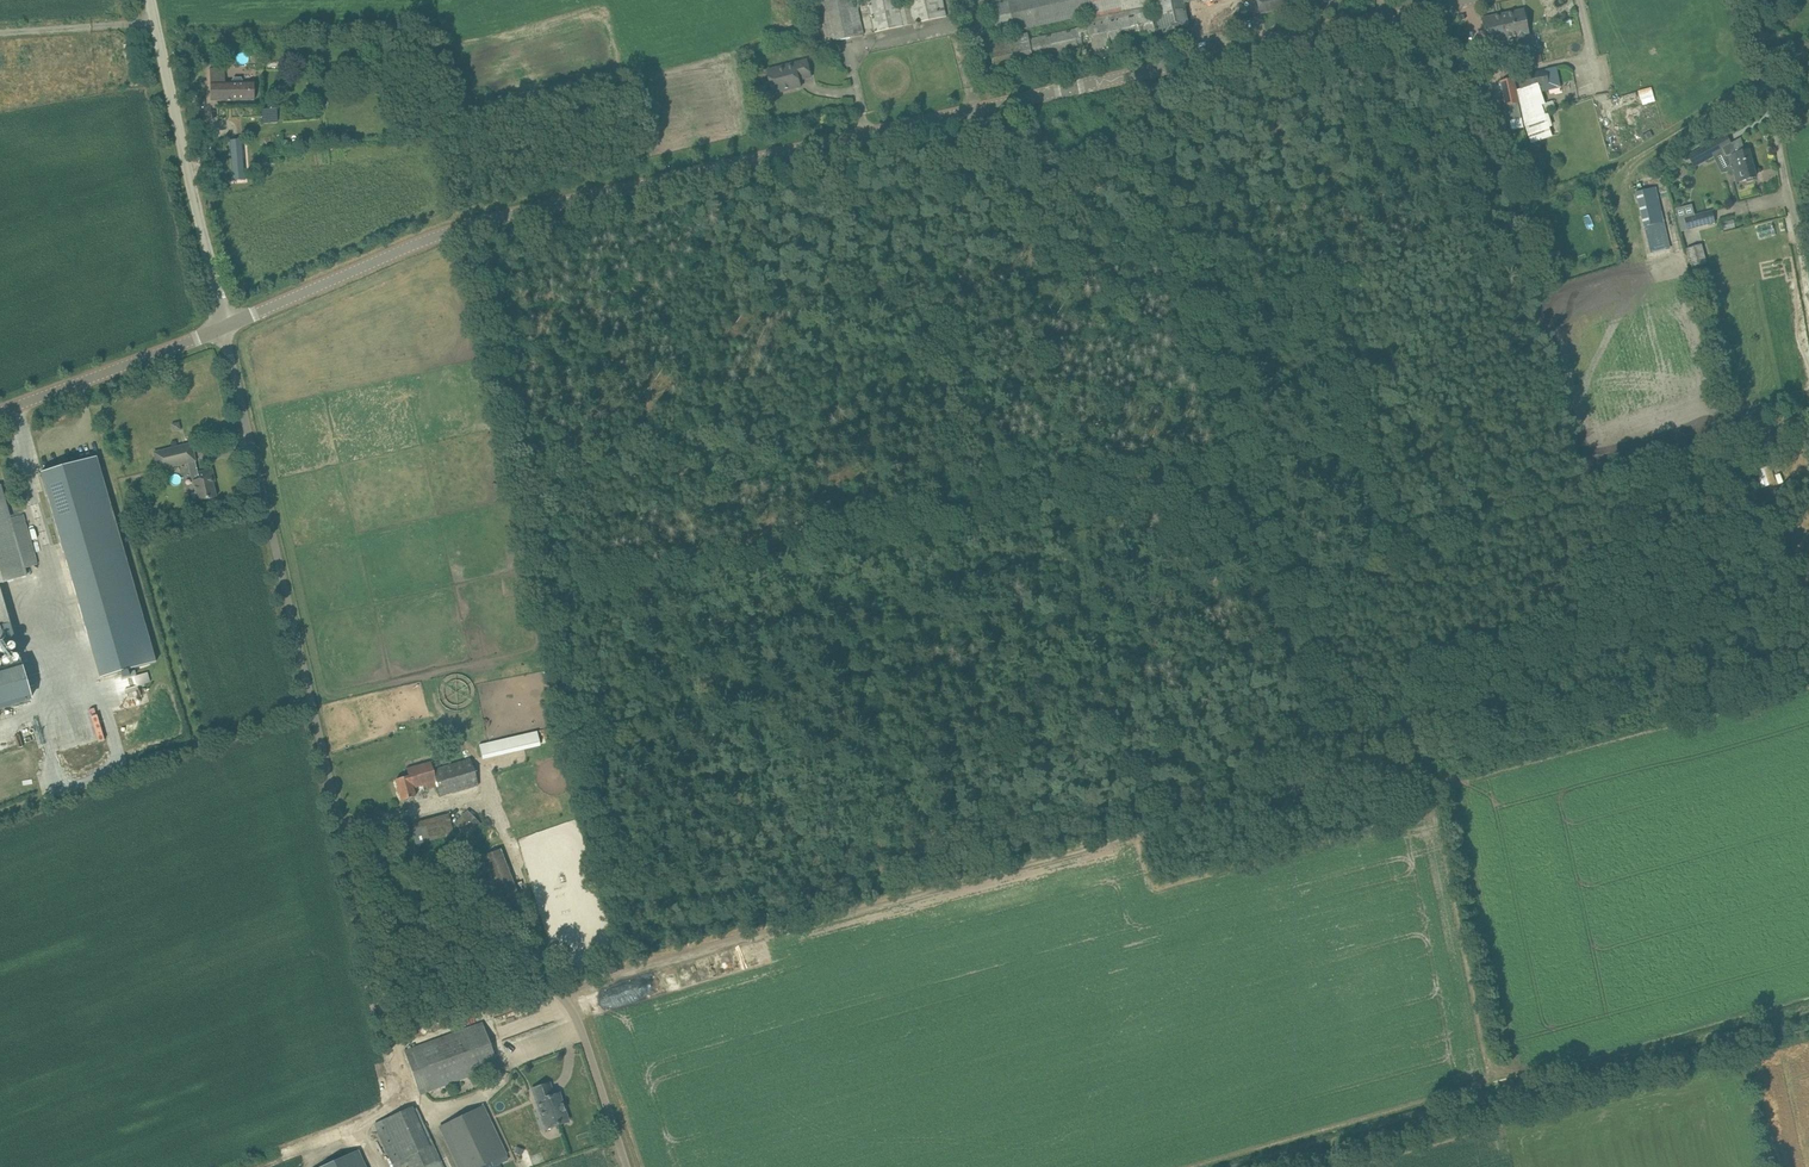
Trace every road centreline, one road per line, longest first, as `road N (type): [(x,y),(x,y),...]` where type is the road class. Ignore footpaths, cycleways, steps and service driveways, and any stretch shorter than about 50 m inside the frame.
road 1 (unclassified): [(224,328),(378,260),(506,216),(1464,0)]
road 2 (unclassified): [(627,1166),(561,994),(518,975),(404,957),(367,926),(224,328)]
road 3 (track): [(1240,1166),(1808,1008)]
road 4 (unclassified): [(224,328),(151,0)]
road 5 (track): [(254,1166),(408,1103),(373,938)]
road 6 (track): [(808,924),(561,994)]
road 7 (unclassified): [(1800,247),(1754,0)]
road 8 (unclassified): [(0,412),(224,328)]
road 9 (track): [(1675,687),(1808,640)]

